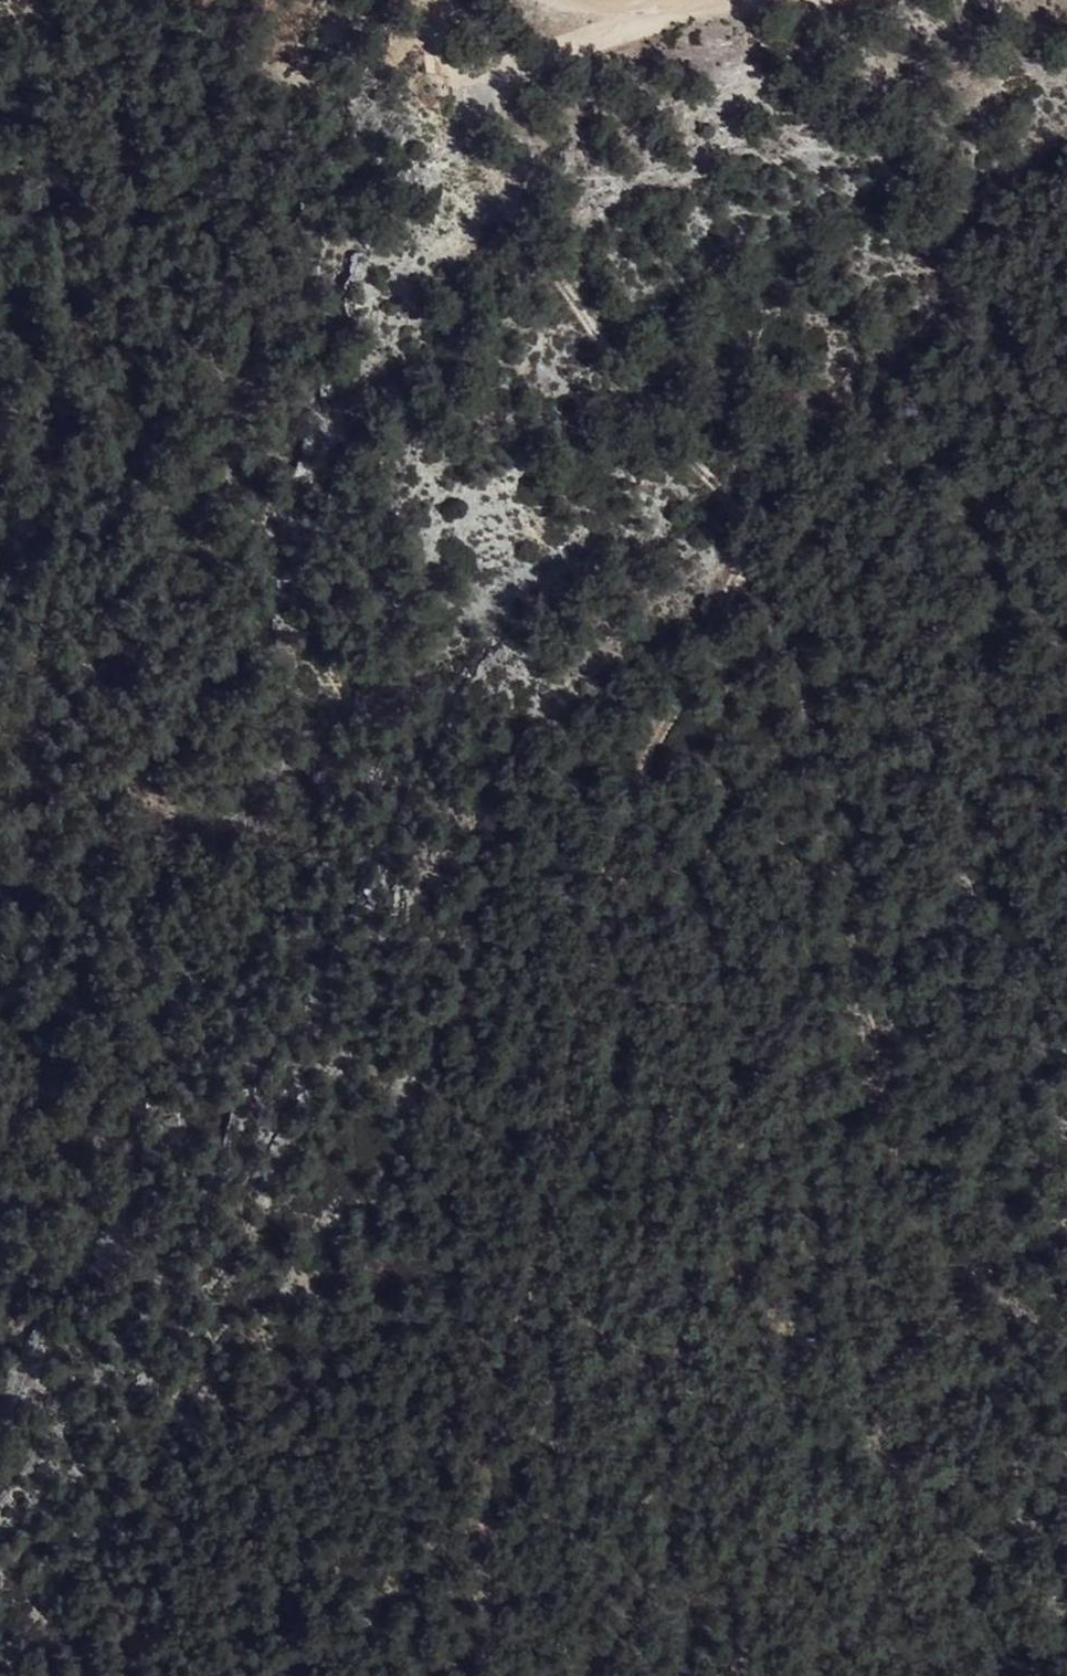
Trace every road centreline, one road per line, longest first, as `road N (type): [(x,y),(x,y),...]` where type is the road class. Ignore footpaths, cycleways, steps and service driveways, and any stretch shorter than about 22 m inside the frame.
road 1 (track): [(542,0),(715,8),(754,0)]

